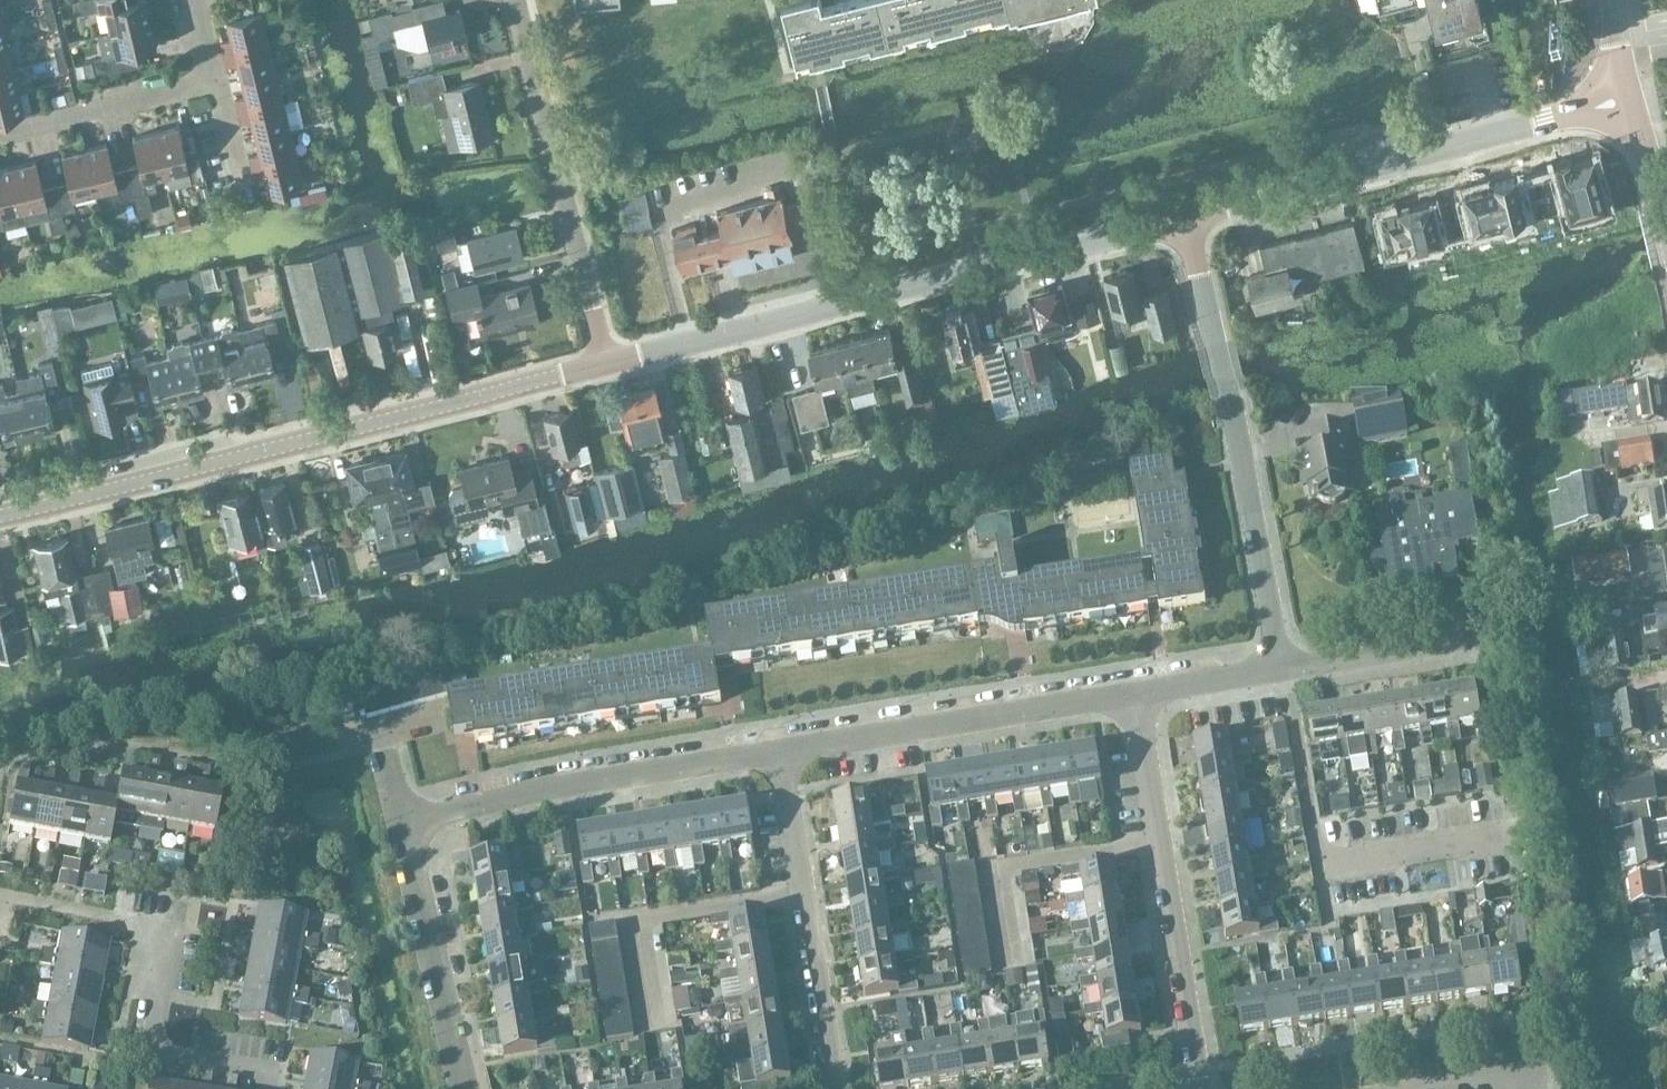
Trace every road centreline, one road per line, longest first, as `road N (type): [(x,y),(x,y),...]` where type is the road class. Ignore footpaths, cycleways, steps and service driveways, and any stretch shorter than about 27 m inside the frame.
road 1 (residential): [(461,1088),(398,820),(779,750)]
road 2 (tertiary): [(0,520),(606,365)]
road 3 (tertiary): [(606,365),(1186,219)]
road 4 (residential): [(1279,669),(1186,219)]
road 5 (tertiary): [(1186,219),(1628,101)]
road 6 (residential): [(1199,1088),(1136,692)]
road 7 (residential): [(606,365),(513,0)]
road 8 (residential): [(779,750),(1136,692)]
road 9 (residential): [(833,1088),(779,750)]
road 10 (residential): [(270,1088),(269,1076),(257,1069),(154,1045),(167,934),(127,919)]
road 11 (residential): [(1279,669),(1460,639),(1459,593)]
road 12 (residential): [(0,127),(218,86)]
road 13 (tertiary): [(1666,244),(1628,101)]
road 14 (residential): [(1136,692),(1279,669)]

